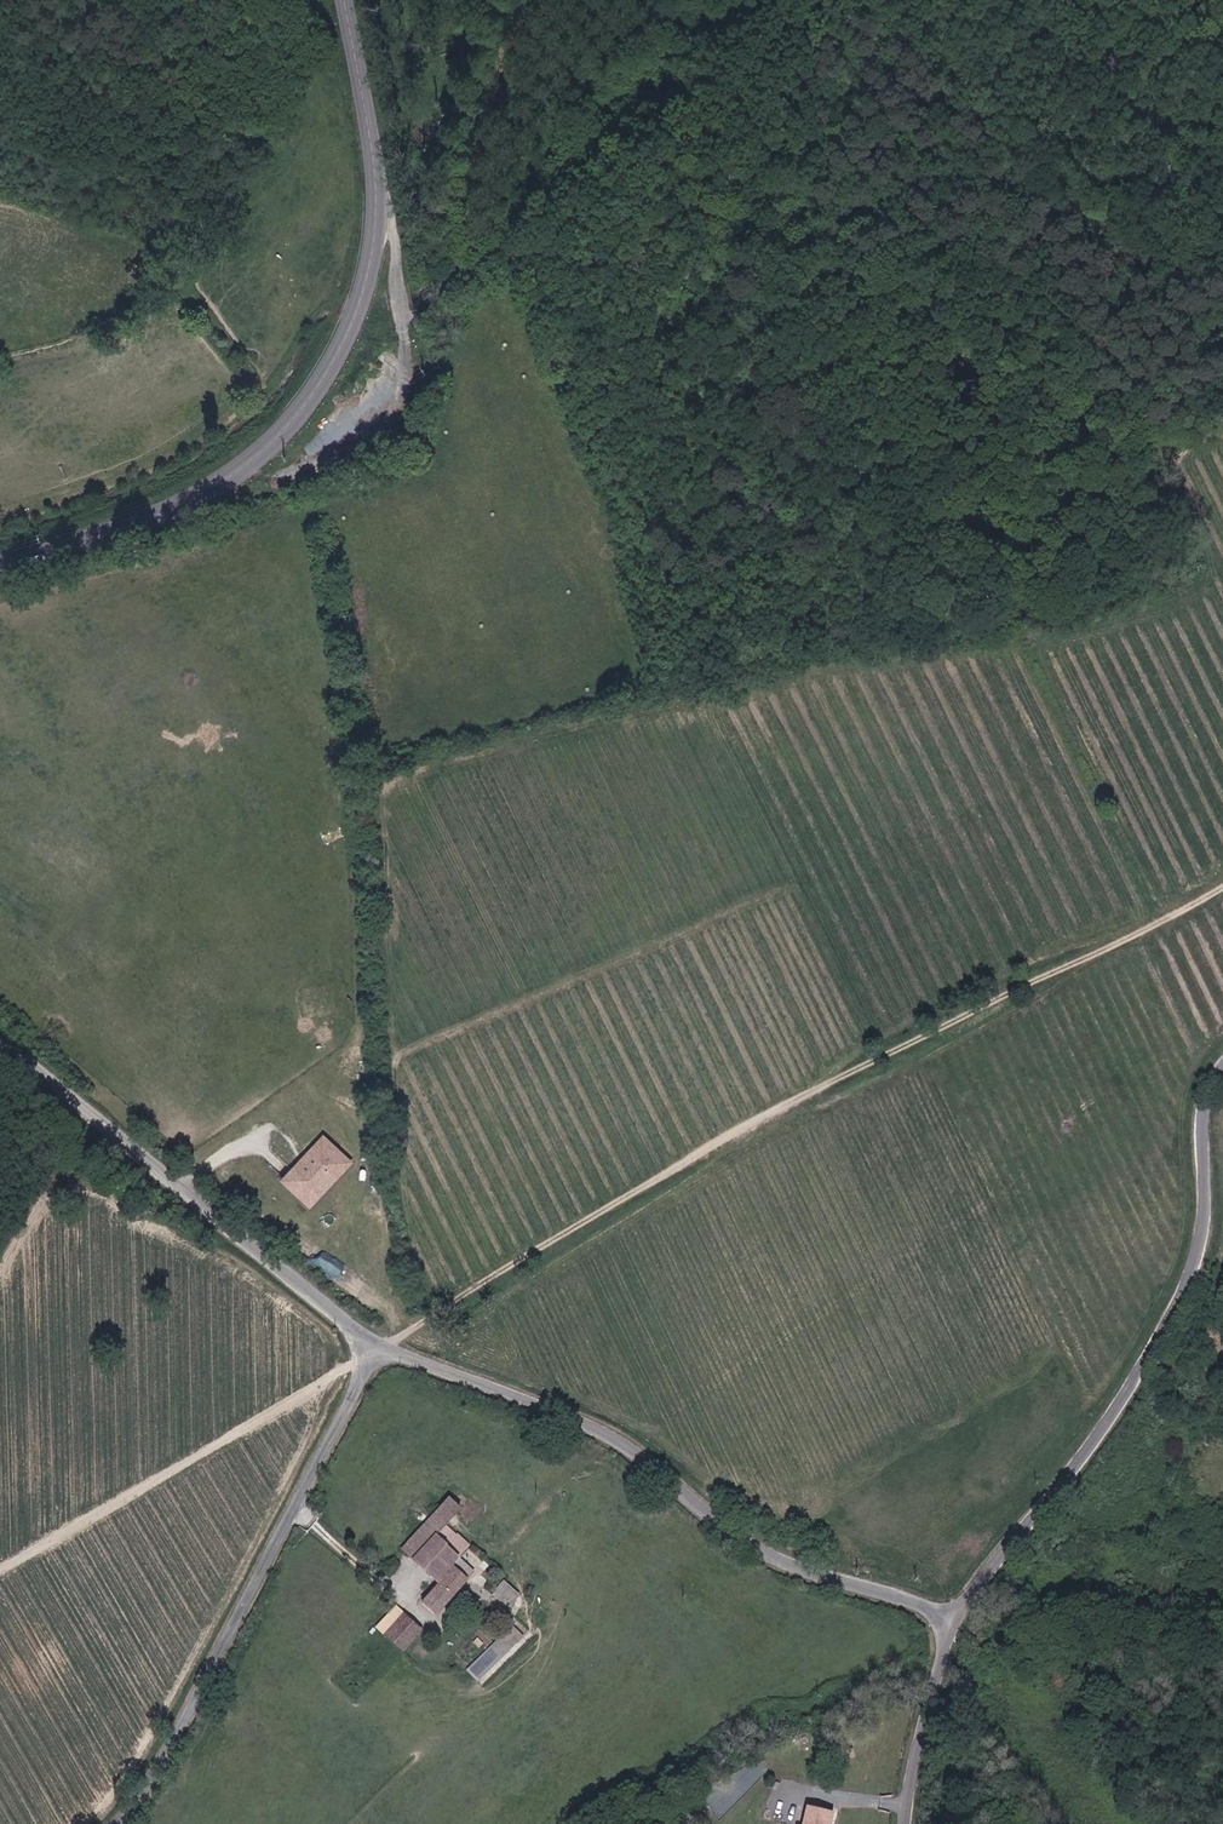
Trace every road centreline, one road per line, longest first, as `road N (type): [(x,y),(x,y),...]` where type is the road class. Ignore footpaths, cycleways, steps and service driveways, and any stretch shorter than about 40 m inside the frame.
road 1 (track): [(375,1348),(429,1299),(376,850),(417,799),(541,734),(806,668),(1096,634),(1217,573),(1189,490),(1222,424)]
road 2 (track): [(1222,257),(1067,218),(984,112),(887,39),(791,47),(489,255),(371,264)]
road 3 (track): [(1222,892),(429,1299)]
road 4 (secondary): [(0,567),(201,497),(250,464),(296,417),(353,321),(371,264),(377,201),(345,0)]
road 5 (unclassified): [(375,1348),(557,1411),(629,1446),(761,1551),(954,1619)]
road 6 (unclassified): [(954,1619),(1096,1443),(1177,1310),(1207,1214),(1205,1107),(1222,1065)]
road 7 (residential): [(375,1348),(168,1755),(121,1823)]
road 8 (unclassified): [(0,1037),(375,1348)]
road 9 (track): [(1222,1662),(1127,1641),(1006,1655),(995,1618),(954,1619)]
road 10 (track): [(465,256),(470,214),(538,30),(571,0)]
road 11 (unclassified): [(909,1823),(954,1619)]

